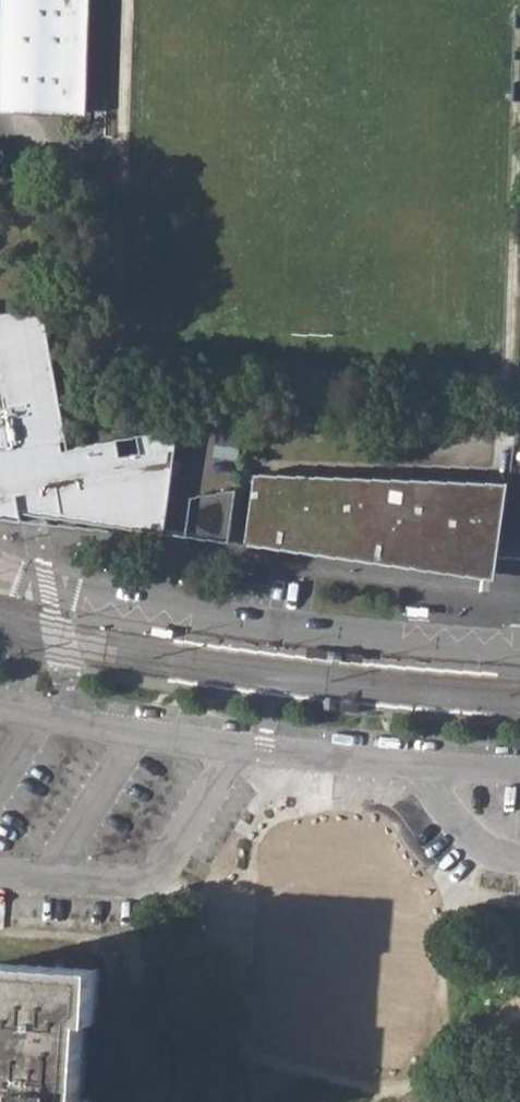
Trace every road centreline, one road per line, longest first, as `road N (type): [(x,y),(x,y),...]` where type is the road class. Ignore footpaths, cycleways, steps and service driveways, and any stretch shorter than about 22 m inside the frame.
road 1 (residential): [(519,765),(235,745),(0,707)]
road 2 (residential): [(519,647),(195,614),(84,596),(17,574)]

